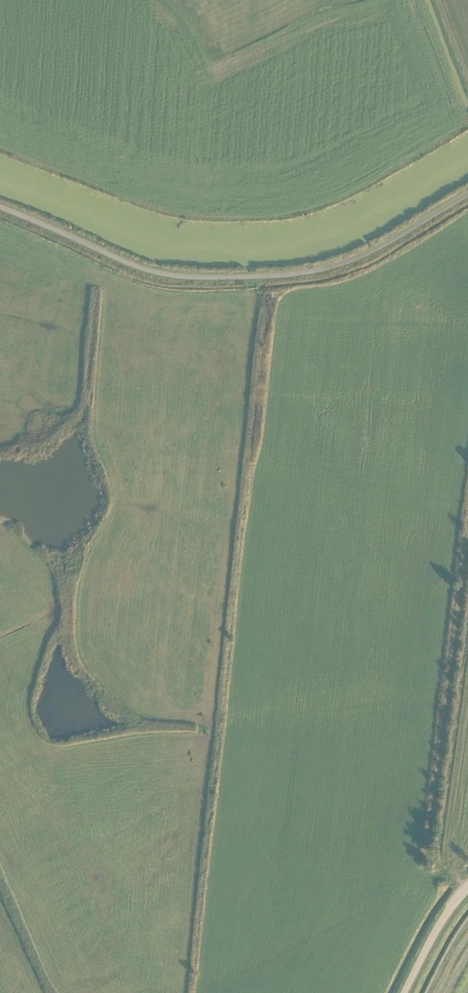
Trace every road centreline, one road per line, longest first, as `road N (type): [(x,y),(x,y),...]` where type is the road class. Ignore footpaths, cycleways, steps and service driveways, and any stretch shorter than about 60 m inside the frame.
road 1 (unclassified): [(467,194),(358,258),(264,276),(165,274),(0,208)]
road 2 (track): [(467,889),(436,860),(431,844),(467,569)]
road 3 (unclassified): [(467,888),(406,992)]

